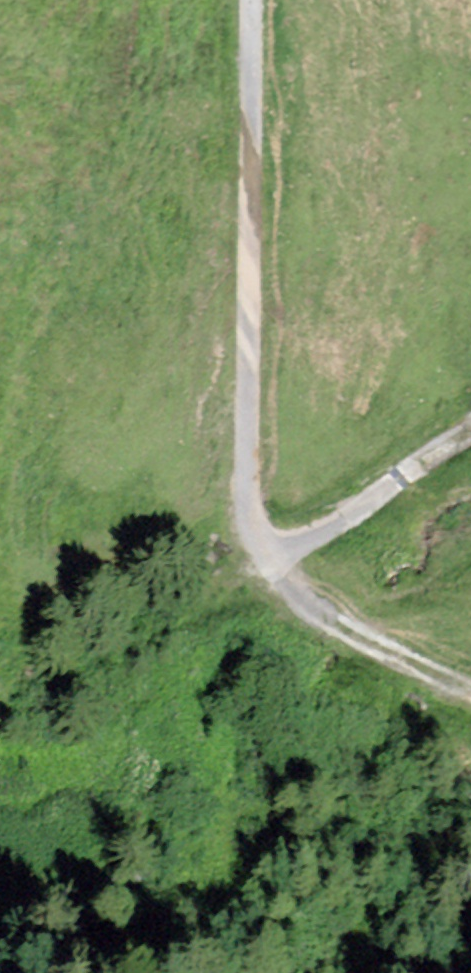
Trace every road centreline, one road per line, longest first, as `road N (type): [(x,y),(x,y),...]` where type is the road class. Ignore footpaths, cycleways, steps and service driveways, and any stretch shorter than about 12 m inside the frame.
road 1 (track): [(251,0),(249,502),(264,553)]
road 2 (track): [(264,553),(422,690),(470,708)]
road 3 (track): [(264,553),(340,537),(470,445)]

